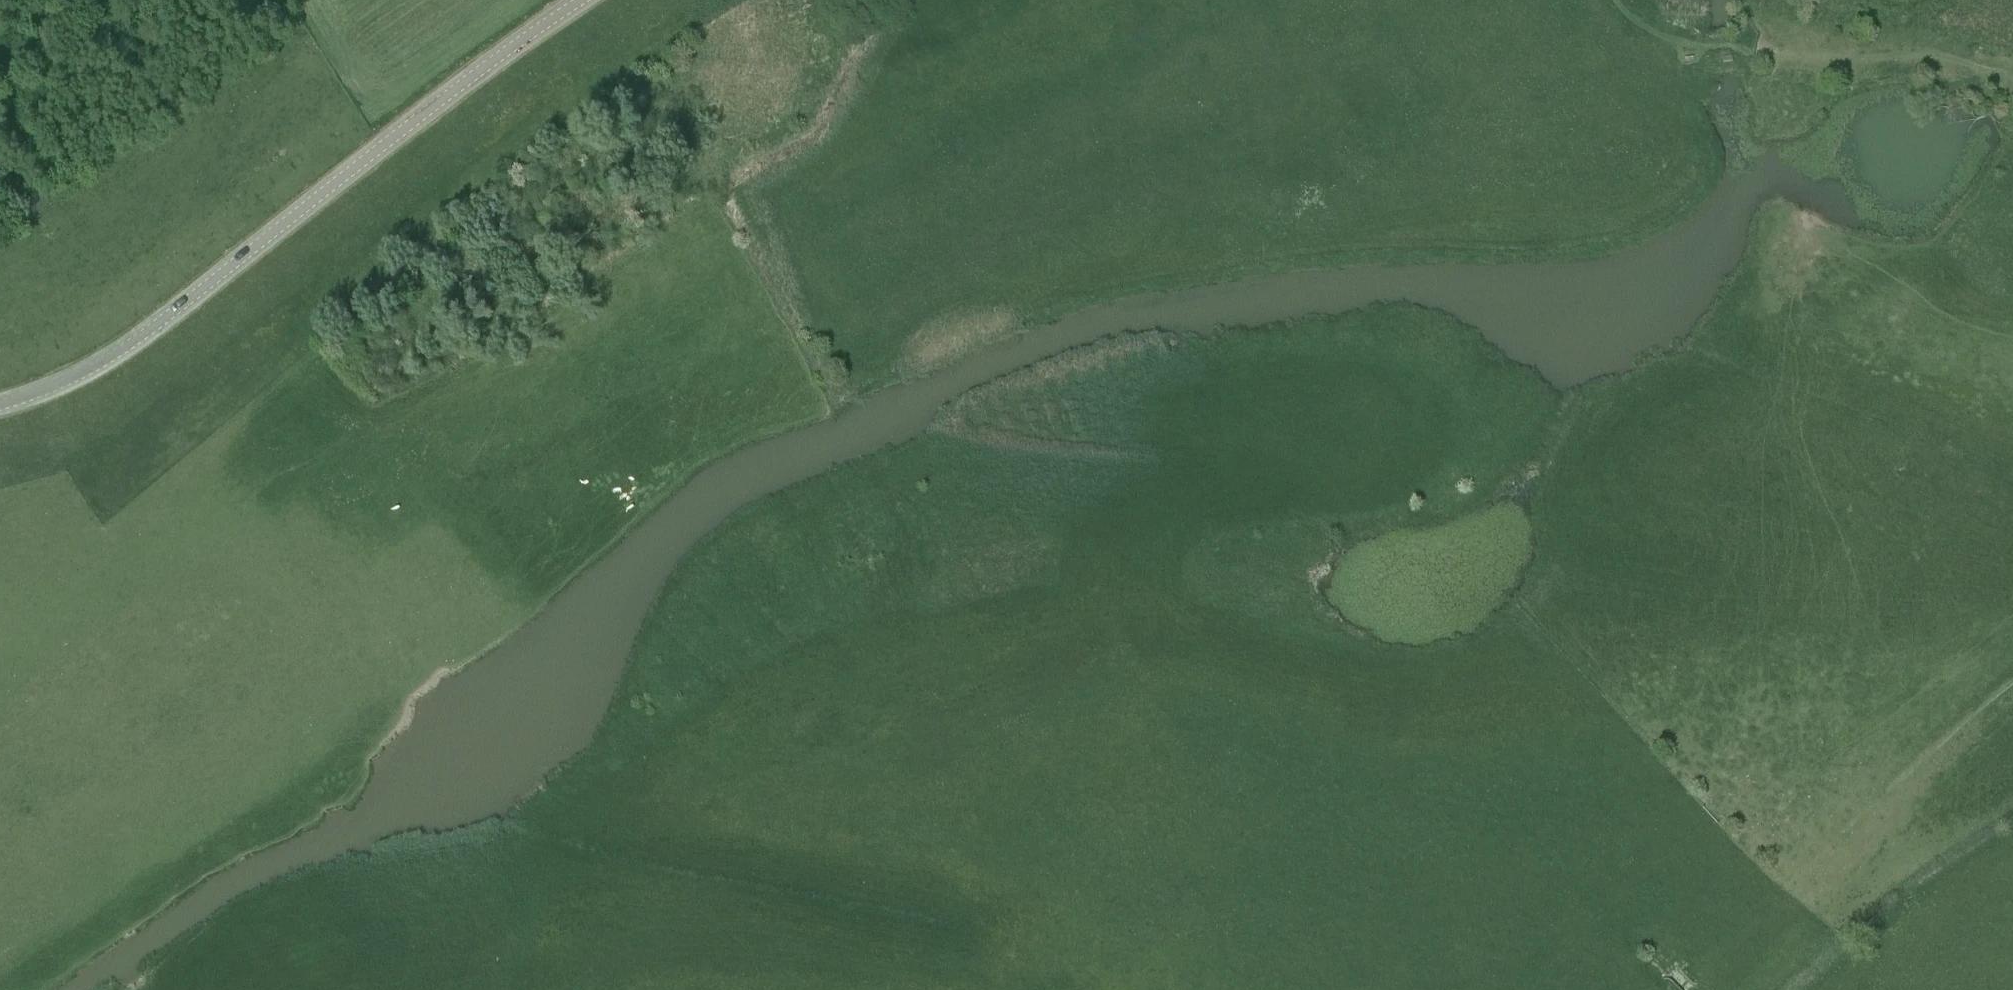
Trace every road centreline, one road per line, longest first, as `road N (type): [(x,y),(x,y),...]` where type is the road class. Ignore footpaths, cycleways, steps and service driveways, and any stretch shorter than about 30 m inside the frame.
road 1 (tertiary): [(0,403),(80,373),(155,323),(580,0)]

